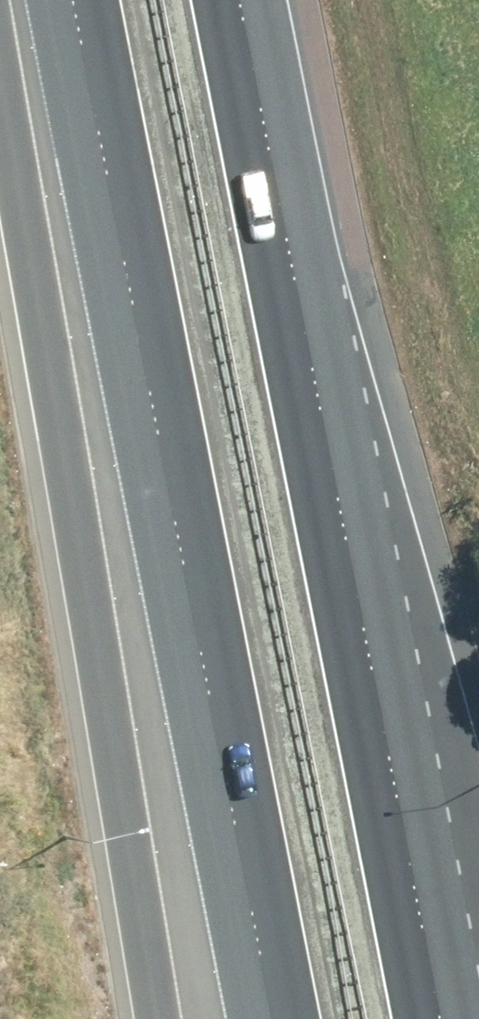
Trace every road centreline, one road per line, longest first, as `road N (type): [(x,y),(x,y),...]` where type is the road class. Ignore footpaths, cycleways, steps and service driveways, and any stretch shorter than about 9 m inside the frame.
road 1 (motorway): [(275,1018),(71,0)]
road 2 (motorway): [(162,1018),(36,0)]
road 3 (motorway): [(334,464),(439,1018)]
road 4 (motorway): [(234,0),(334,464)]
road 5 (motorway): [(334,464),(478,915)]

